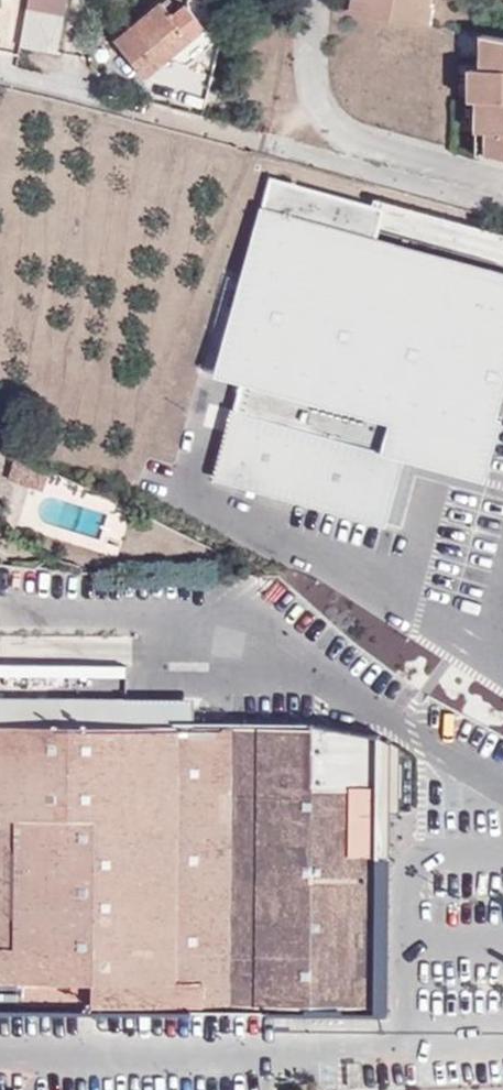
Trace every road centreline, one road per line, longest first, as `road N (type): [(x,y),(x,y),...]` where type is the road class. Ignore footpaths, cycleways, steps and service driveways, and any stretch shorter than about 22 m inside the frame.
road 1 (residential): [(316,0),(311,54),(319,106),(369,143),(502,180)]
road 2 (residential): [(0,73),(264,141)]

